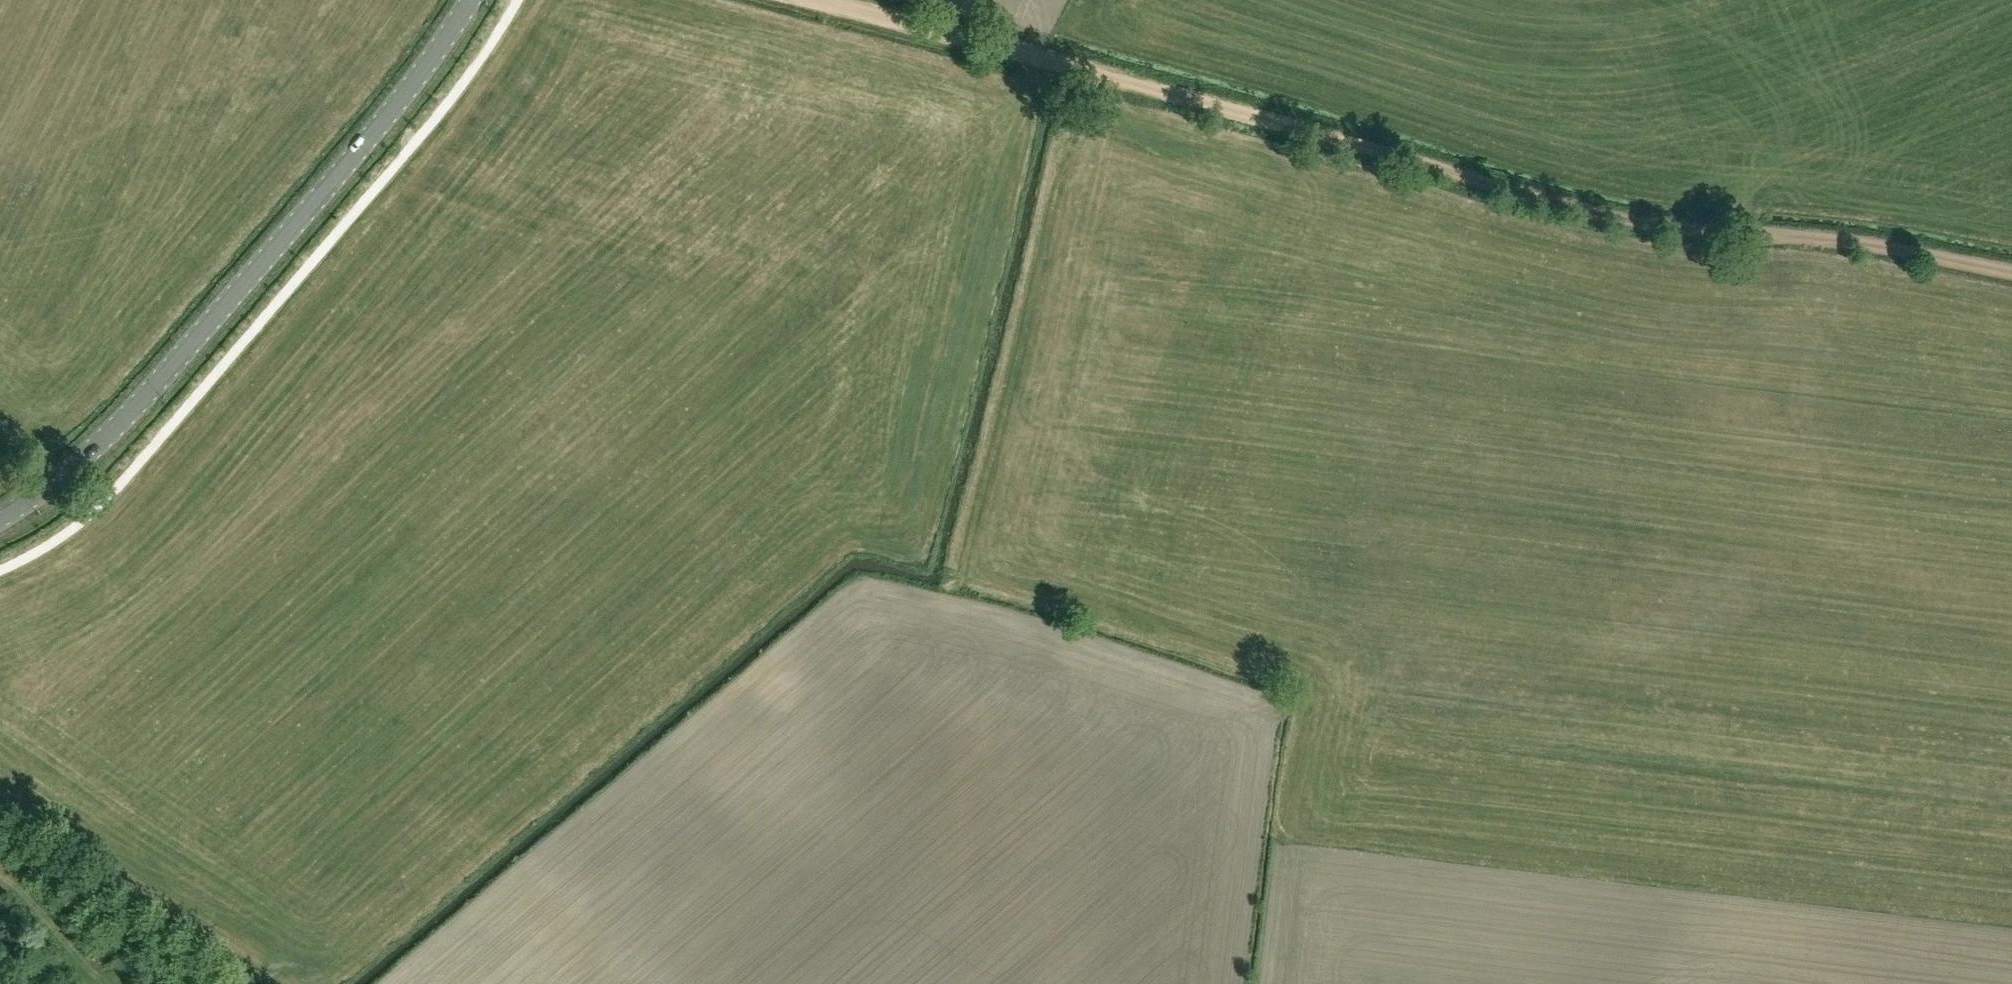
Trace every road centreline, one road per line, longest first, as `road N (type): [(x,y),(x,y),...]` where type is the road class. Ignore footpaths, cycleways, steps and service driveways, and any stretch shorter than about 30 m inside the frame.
road 1 (track): [(805,0),(1620,220),(1844,244),(2011,274)]
road 2 (tertiary): [(0,521),(136,411),(333,184),(470,0)]
road 3 (unclassified): [(219,983),(0,830)]

